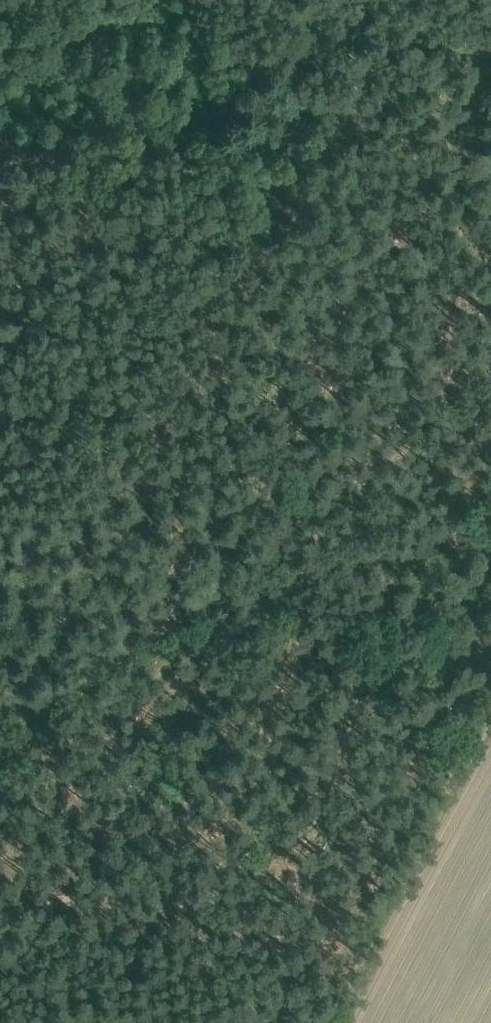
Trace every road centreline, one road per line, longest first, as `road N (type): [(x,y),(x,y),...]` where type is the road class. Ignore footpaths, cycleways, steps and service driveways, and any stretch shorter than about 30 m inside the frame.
road 1 (track): [(0,783),(50,717),(490,358)]

